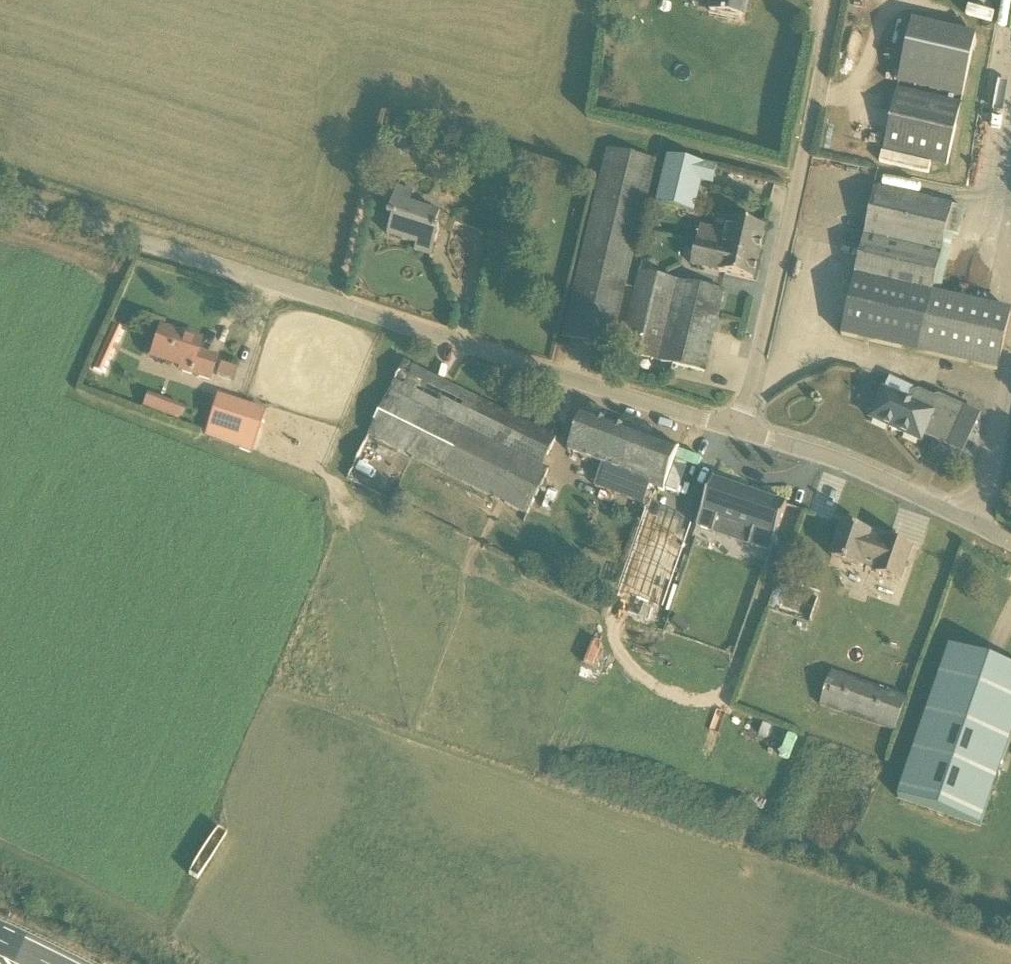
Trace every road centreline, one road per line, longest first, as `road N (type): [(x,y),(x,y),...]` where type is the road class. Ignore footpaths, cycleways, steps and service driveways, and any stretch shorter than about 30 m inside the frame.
road 1 (unclassified): [(743,431),(0,197)]
road 2 (unclassified): [(743,431),(829,0)]
road 3 (unclassified): [(1010,543),(859,469),(743,431)]

